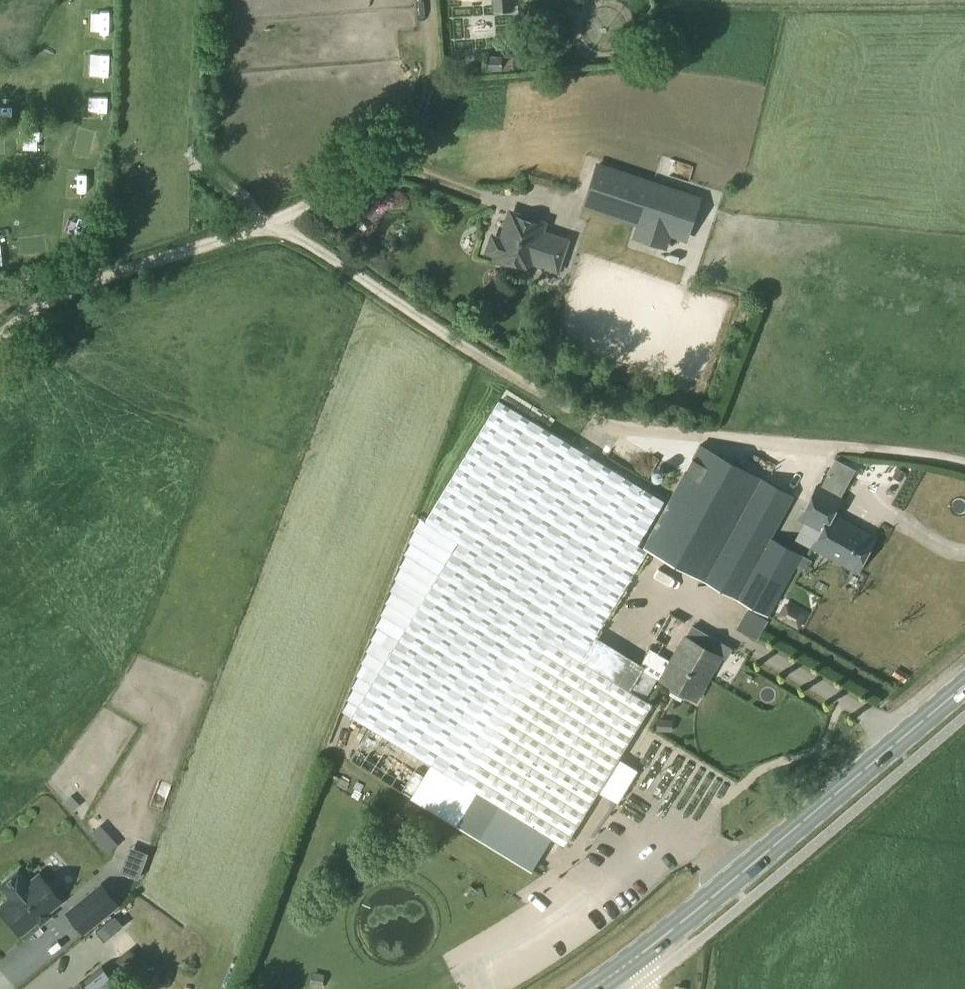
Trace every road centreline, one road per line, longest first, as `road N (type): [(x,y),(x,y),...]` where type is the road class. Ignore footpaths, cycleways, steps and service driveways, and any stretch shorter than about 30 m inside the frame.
road 1 (track): [(964,463),(648,429),(580,413),(270,222)]
road 2 (primary): [(623,970),(964,685)]
road 3 (track): [(270,222),(341,188),(400,144),(426,96),(427,0)]
road 4 (track): [(0,336),(62,295),(270,222)]

